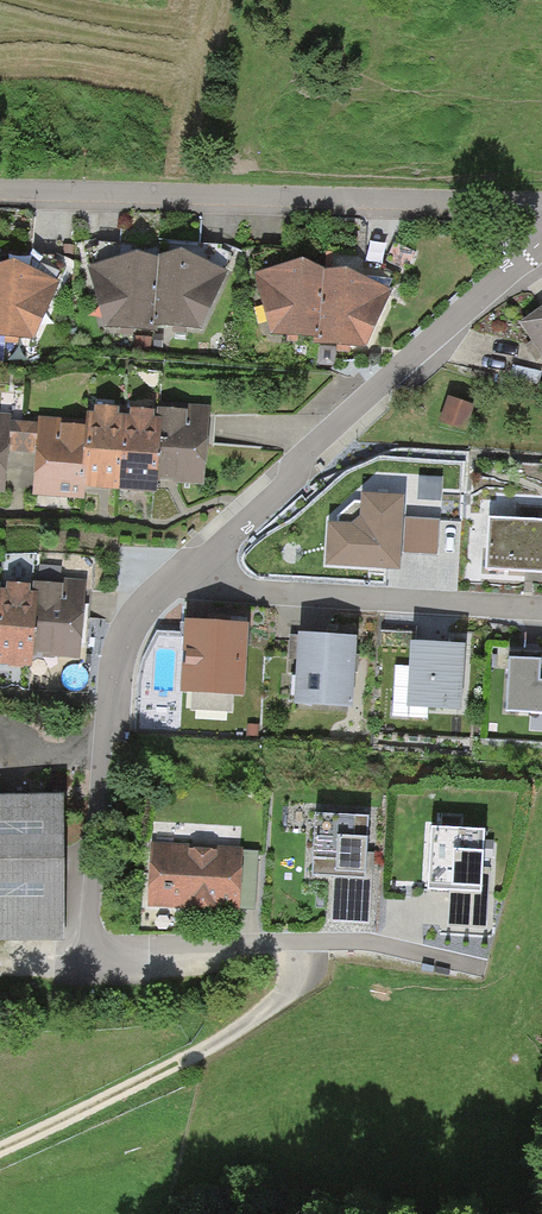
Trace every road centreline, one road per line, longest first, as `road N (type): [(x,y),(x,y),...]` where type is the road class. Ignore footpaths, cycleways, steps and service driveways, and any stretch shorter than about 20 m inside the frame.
road 1 (residential): [(187,564),(153,593),(127,634),(88,945),(367,943),(485,967)]
road 2 (residential): [(541,210),(0,189)]
road 3 (residential): [(541,248),(187,564)]
road 4 (track): [(0,1148),(165,1069),(273,1006),(295,978),(297,941)]
road 5 (residential): [(187,564),(235,588),(541,609)]
road 6 (track): [(0,1164),(64,1162),(182,1135),(306,1093)]

